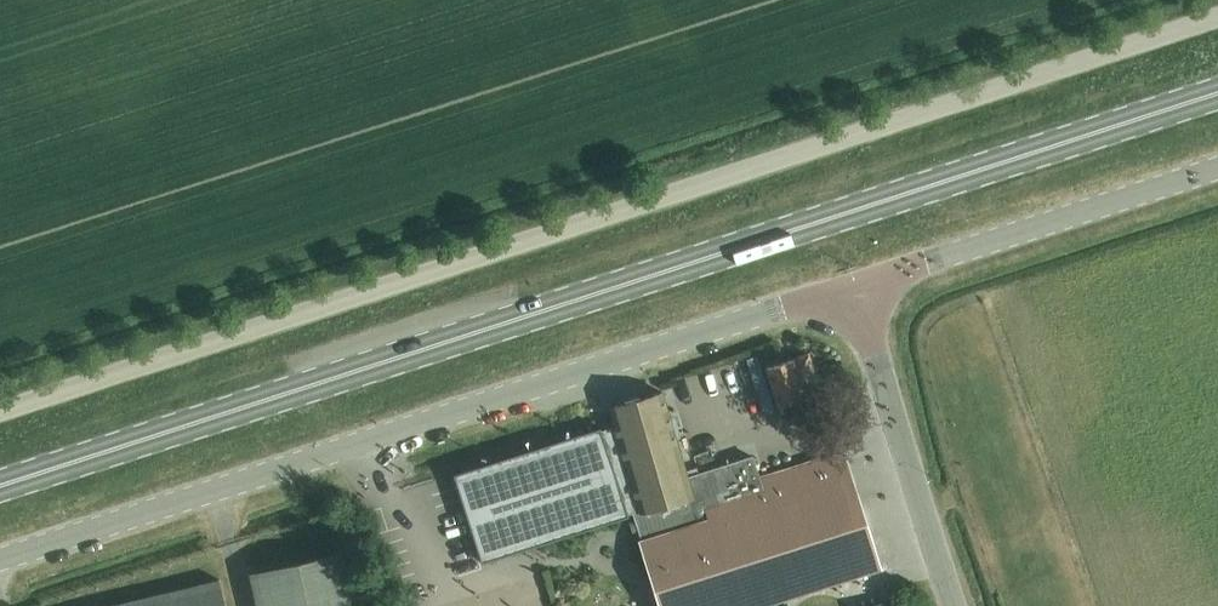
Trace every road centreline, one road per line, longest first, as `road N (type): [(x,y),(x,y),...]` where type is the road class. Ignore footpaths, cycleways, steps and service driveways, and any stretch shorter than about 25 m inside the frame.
road 1 (unclassified): [(0,409),(1217,14)]
road 2 (primary): [(0,480),(1217,87)]
road 3 (unclassified): [(0,561),(854,288)]
road 4 (unclassified): [(854,288),(1217,169)]
road 5 (unclassified): [(957,605),(854,288)]

